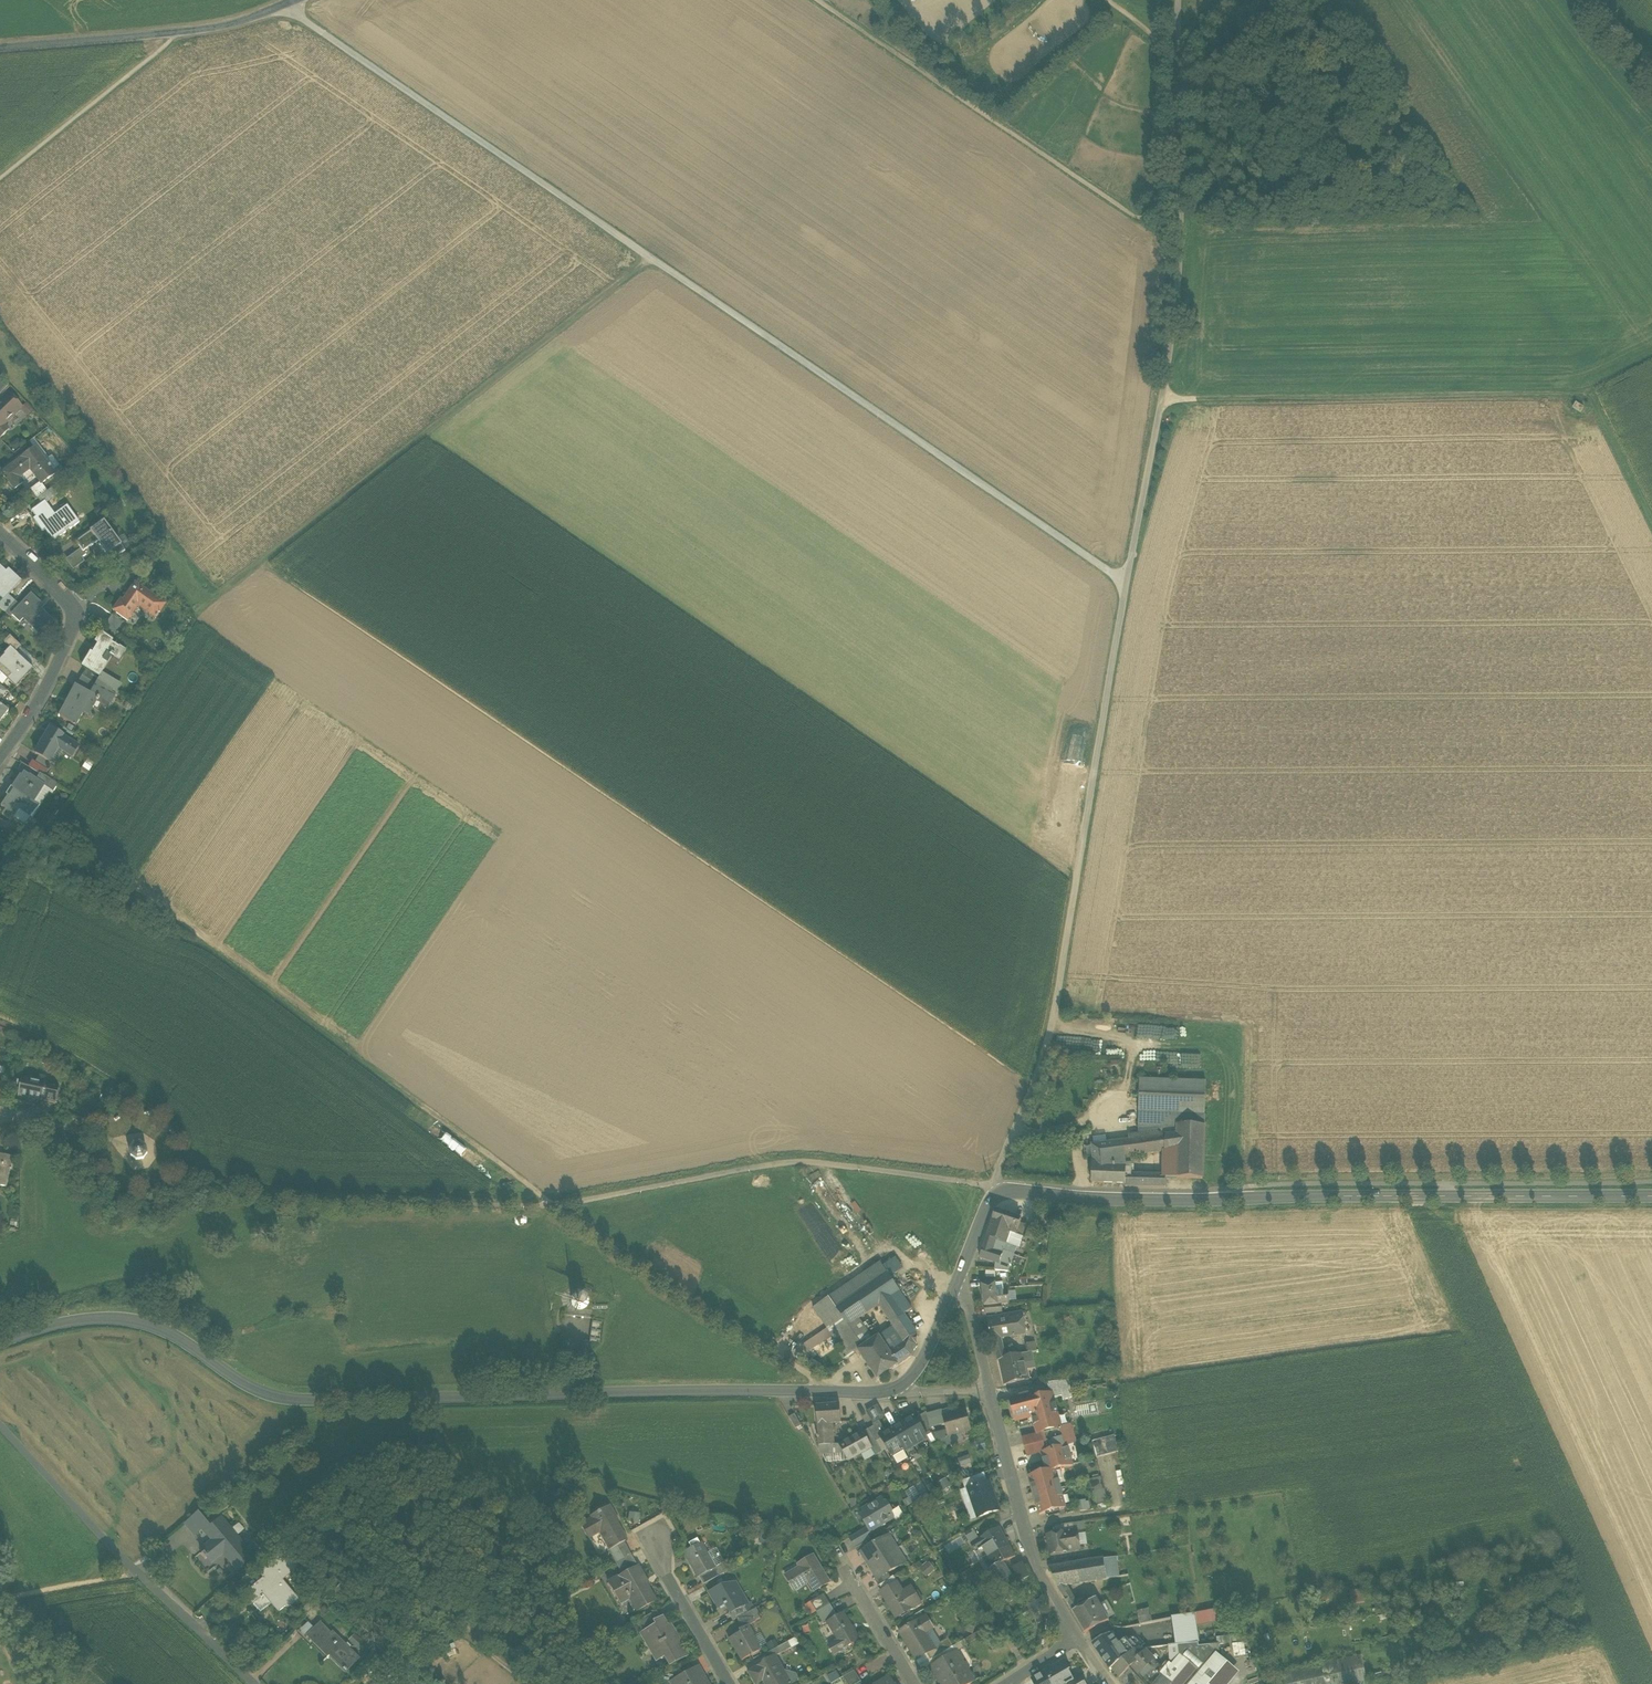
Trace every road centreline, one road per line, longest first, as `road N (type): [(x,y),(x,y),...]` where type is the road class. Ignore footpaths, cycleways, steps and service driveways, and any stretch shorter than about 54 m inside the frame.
road 1 (track): [(1178,0),(1180,217),(1163,399),(1049,1039),(992,1185)]
road 2 (track): [(284,5),(1127,584)]
road 3 (track): [(35,1122),(65,1154),(90,1199),(123,1218),(157,1214),(205,1195),(545,1207),(806,1162),(992,1185)]
road 4 (tertiary): [(0,1343),(70,1322),(148,1324),(250,1387),(292,1398),(868,1393),(904,1384)]
road 5 (tertiary): [(998,1195),(1651,1195)]
road 6 (track): [(651,257),(202,609)]
road 7 (track): [(1651,520),(1589,393),(1163,399)]
road 8 (track): [(202,945),(553,1206)]
road 9 (track): [(523,1683),(481,1641),(484,1607),(517,1552),(517,1527),(498,1504),(433,1463),(415,1396)]
road 10 (unclassified): [(0,46),(175,33),(233,23),(294,0)]
road 11 (residential): [(0,760),(76,625),(63,596),(0,536)]
road 12 (unclassified): [(990,1389),(1030,1548),(1078,1637)]
road 13 (residential): [(0,1426),(137,1574)]
road 14 (residential): [(730,1683),(646,1534)]
road 15 (residential): [(251,1683),(137,1574)]
road 16 (residential): [(916,1683),(850,1572)]
road 17 (tertiary): [(904,1384),(961,1276)]

